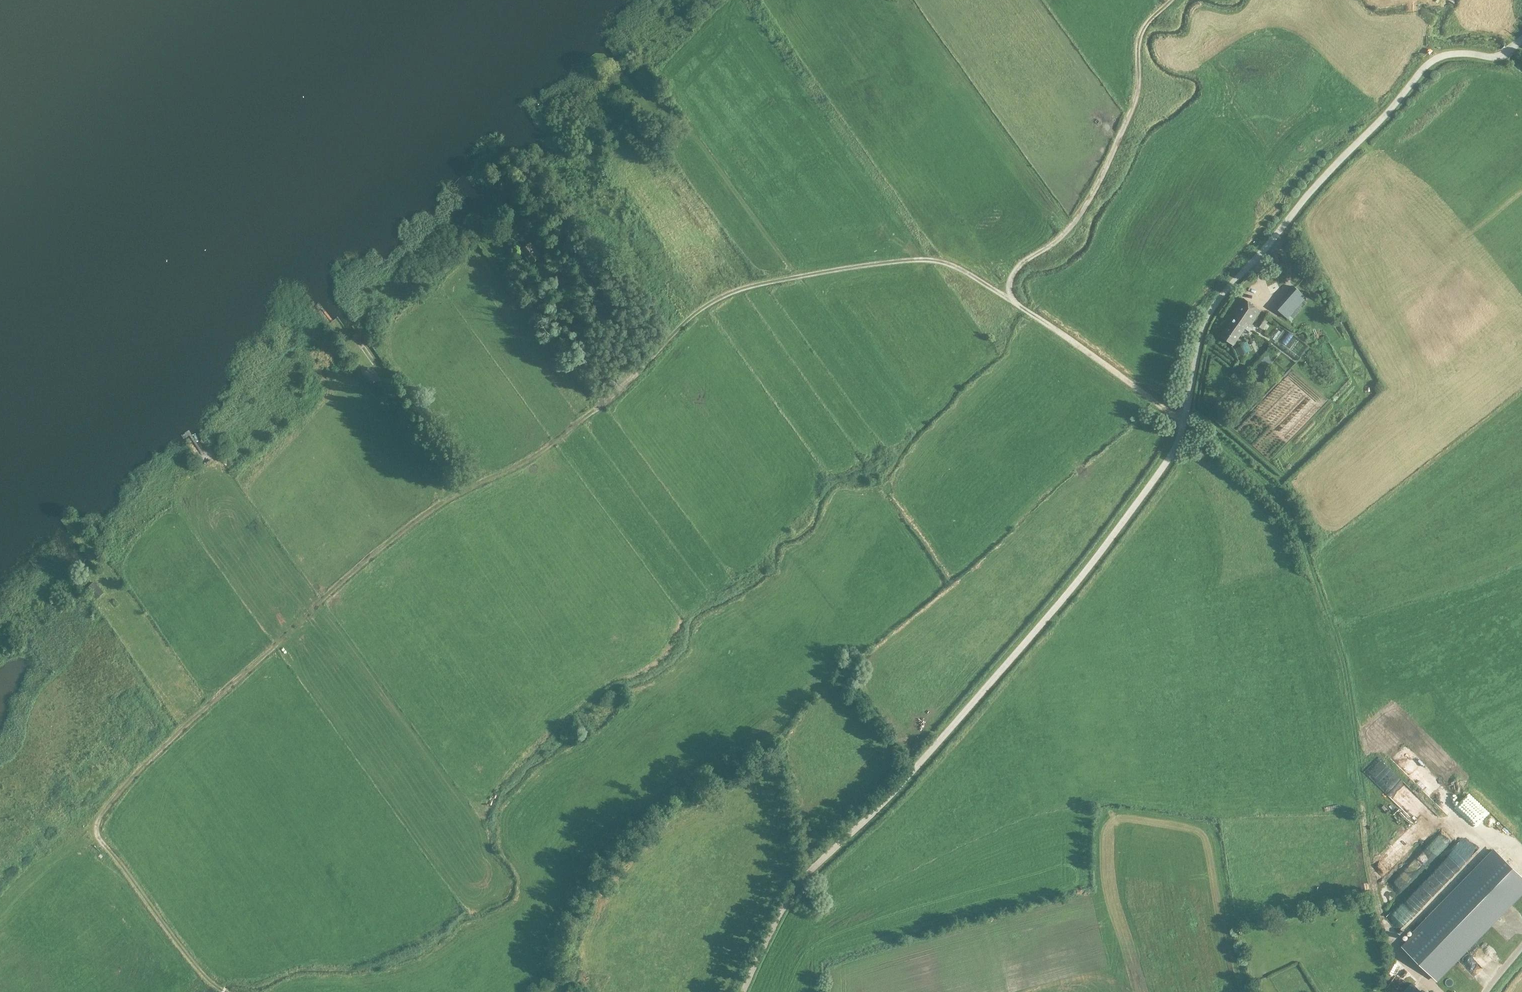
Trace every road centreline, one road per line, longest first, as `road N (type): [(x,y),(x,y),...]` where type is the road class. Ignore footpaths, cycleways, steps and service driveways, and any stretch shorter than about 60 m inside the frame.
road 1 (unclassified): [(743,991),(800,882),(992,682),(1171,457),(1206,321),(1219,301),(1424,67),(1451,54),(1503,55),(1521,40)]
road 2 (track): [(94,831),(144,764),(381,547),(461,492),(530,460),(590,415),(708,303),(799,277)]
road 3 (track): [(1185,422),(1270,489),(1301,529),(1336,621),(1359,726),(1368,873),(1398,949),(1437,991)]
road 4 (track): [(1185,422),(947,263),(906,260),(799,277)]
road 5 (track): [(1168,0),(1139,38),(1137,93),(1082,210),(1053,244),(1016,267),(1008,300)]
road 6 (track): [(224,991),(94,831)]
road 7 (track): [(799,277),(676,116)]

